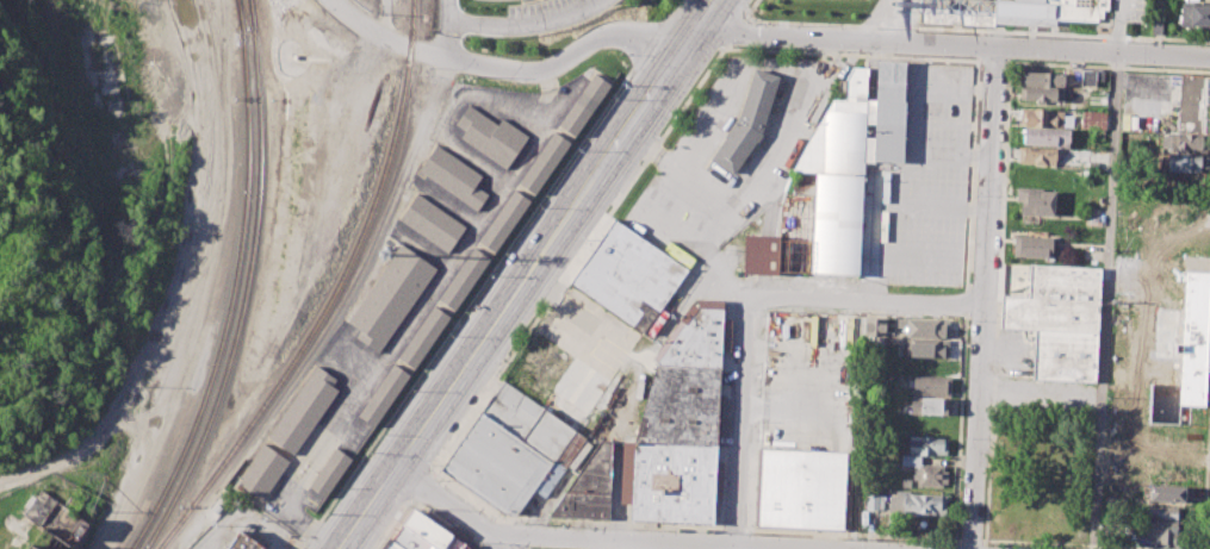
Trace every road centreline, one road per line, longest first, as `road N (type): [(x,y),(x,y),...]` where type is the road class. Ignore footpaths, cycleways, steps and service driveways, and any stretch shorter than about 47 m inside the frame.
road 1 (secondary): [(682,54),(341,548)]
road 2 (tertiary): [(701,29),(1209,56)]
road 3 (residential): [(997,45),(972,548)]
road 4 (residential): [(821,548),(532,536),(507,543),(398,466)]
road 5 (residential): [(682,54),(621,35),(600,37),(565,63),(535,71),(486,65),(410,49),(331,0)]
road 6 (residential): [(746,292),(733,548)]
road 7 (residential): [(983,302),(746,292)]

